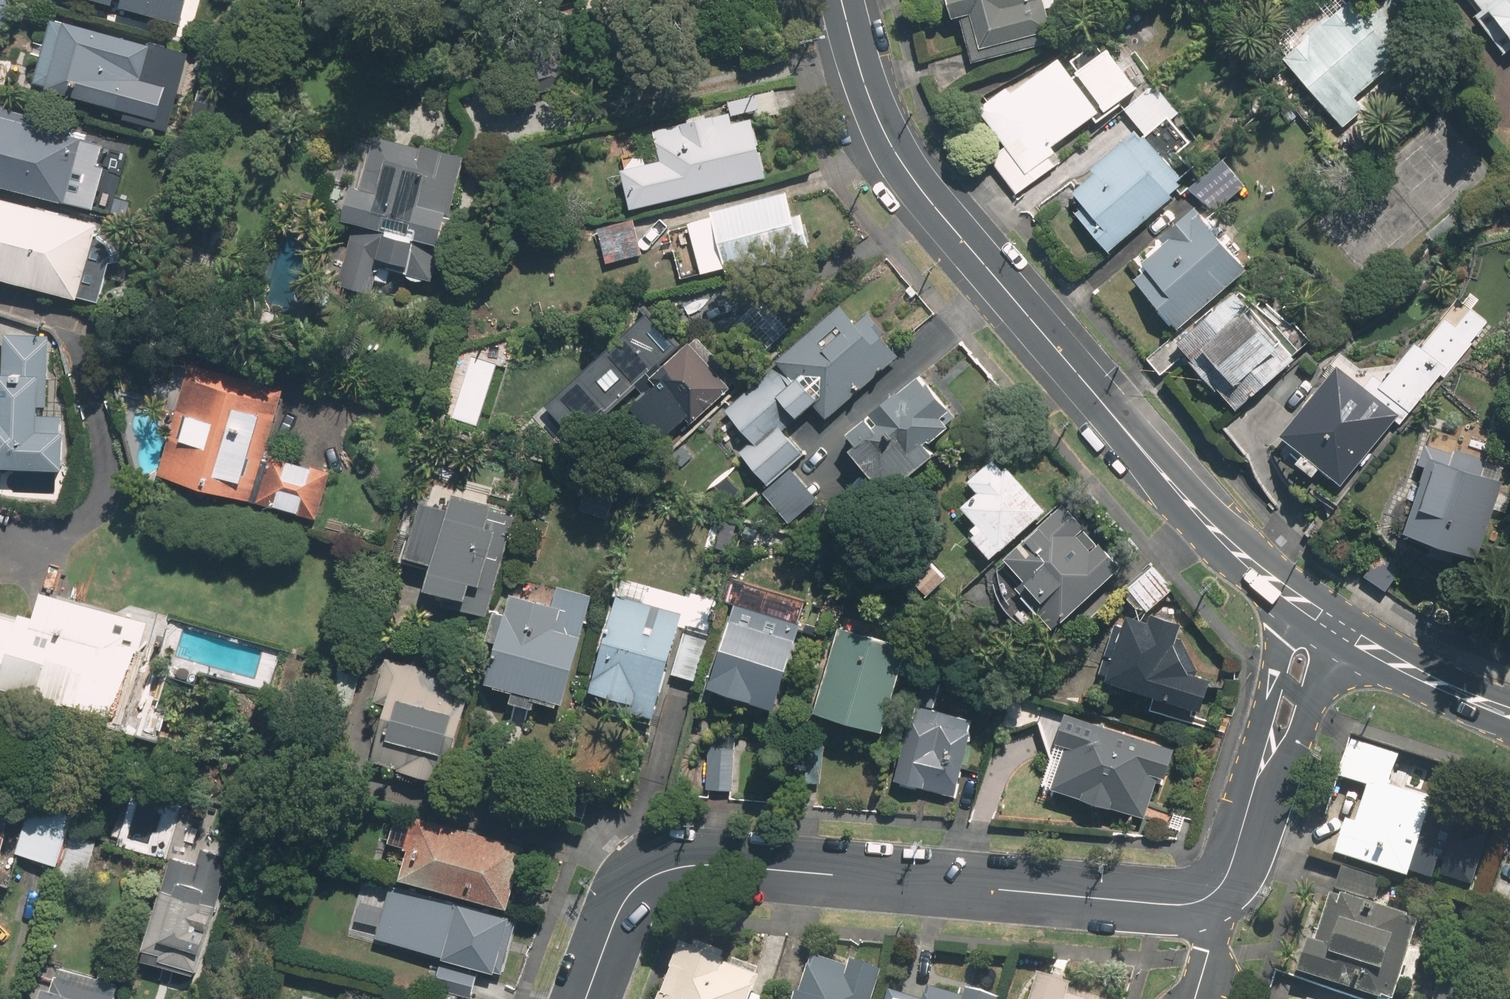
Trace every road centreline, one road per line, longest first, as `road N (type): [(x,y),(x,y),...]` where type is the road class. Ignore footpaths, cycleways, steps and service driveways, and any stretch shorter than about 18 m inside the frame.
road 1 (secondary): [(842,0),(874,109),(912,177),(1204,521),(1304,604)]
road 2 (residential): [(586,998),(617,913),(639,889),(692,866),(1164,904),(1213,893)]
road 3 (secondary): [(1338,633),(1409,674),(1509,716)]
road 4 (residential): [(1256,781),(1264,722),(1304,604)]
road 5 (residential): [(1338,633),(1301,732),(1256,781)]
road 6 (residential): [(1256,781),(1229,871),(1213,893)]

